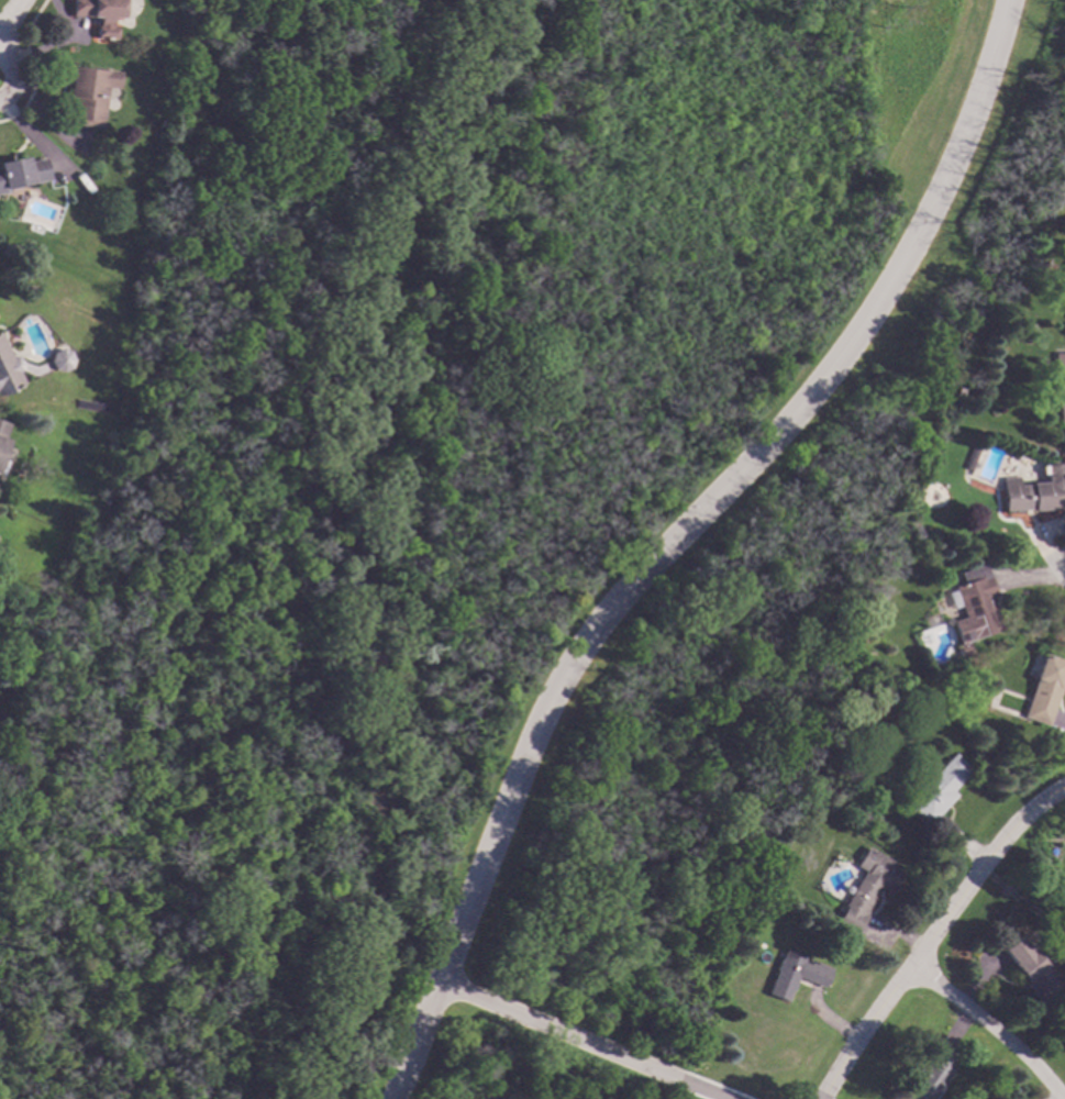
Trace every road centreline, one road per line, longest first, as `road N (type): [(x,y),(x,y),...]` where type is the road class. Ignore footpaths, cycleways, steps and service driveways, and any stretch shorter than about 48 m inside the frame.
road 1 (residential): [(390,1098),(520,758),(558,679),(606,610),(831,367),(908,253),(972,118),(1005,0)]
road 2 (residential): [(1064,789),(1039,802),(989,854),(821,1098)]
road 3 (residential): [(718,1098),(437,984)]
road 4 (residential): [(910,968),(952,997),(1059,1098)]

